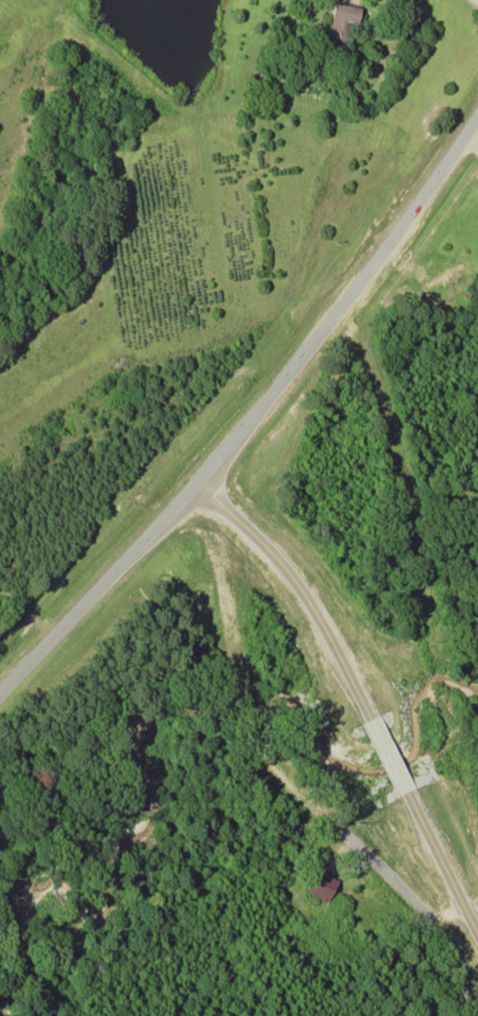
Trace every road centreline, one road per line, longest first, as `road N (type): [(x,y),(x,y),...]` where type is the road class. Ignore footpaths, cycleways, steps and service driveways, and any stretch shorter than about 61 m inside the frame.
road 1 (tertiary): [(0,696),(203,485),(308,360),(477,128)]
road 2 (residential): [(370,719),(287,568),(203,485)]
road 3 (residential): [(477,930),(407,792)]

